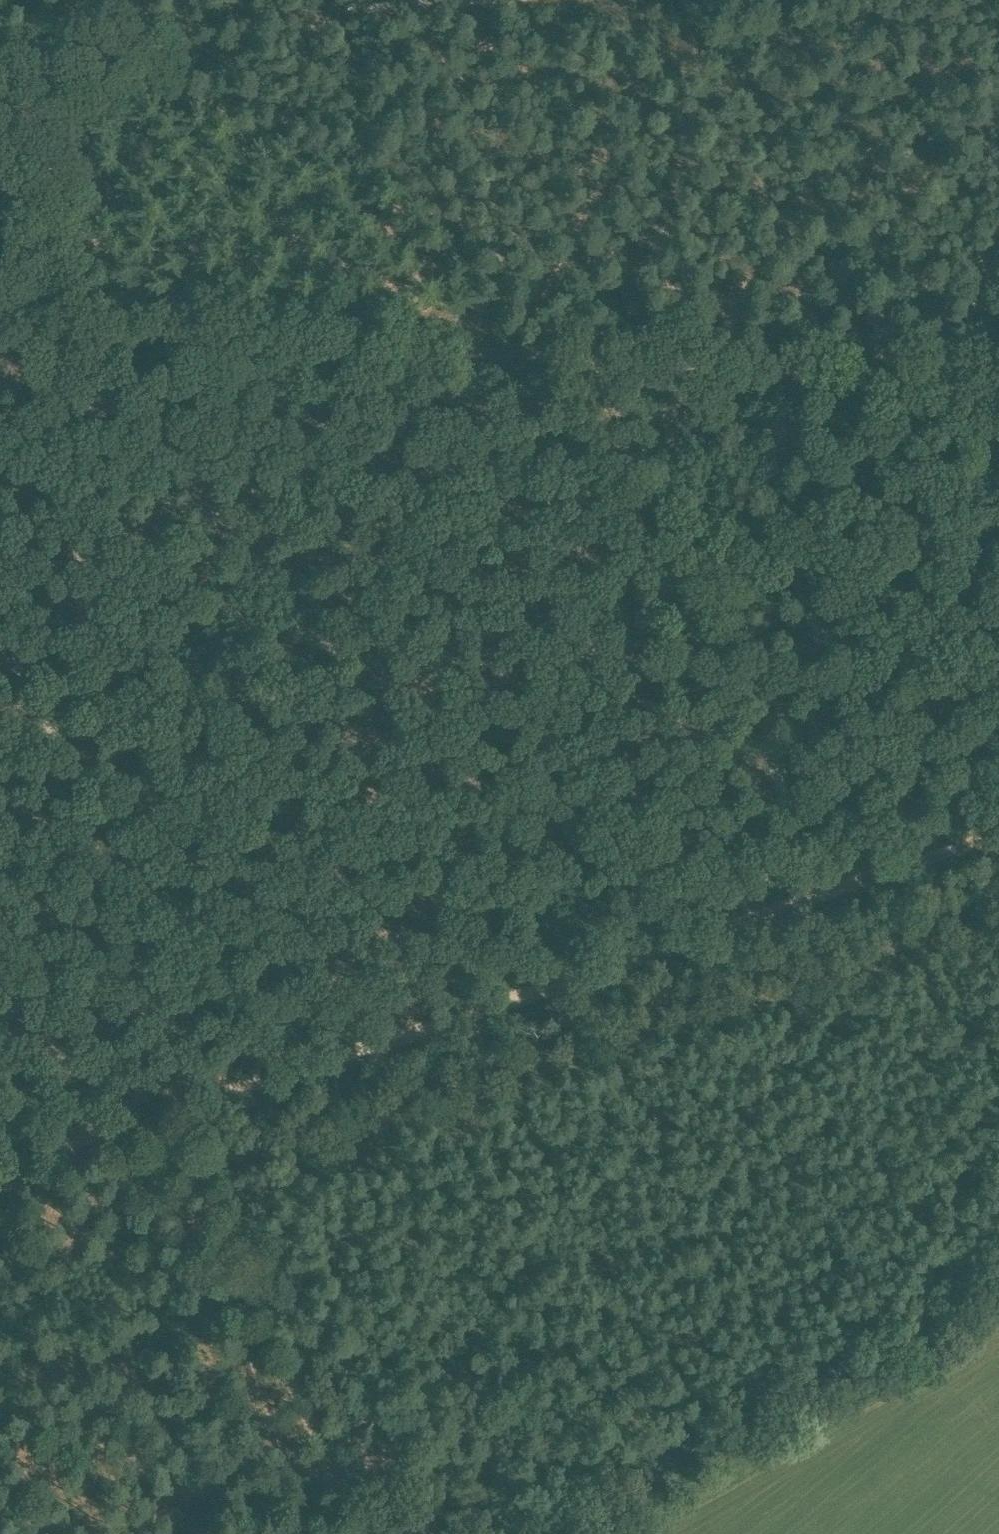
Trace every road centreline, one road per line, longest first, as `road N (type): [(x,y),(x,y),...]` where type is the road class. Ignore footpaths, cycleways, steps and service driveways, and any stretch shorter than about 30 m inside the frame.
road 1 (track): [(0,329),(998,387)]
road 2 (track): [(998,835),(191,1105)]
road 3 (track): [(742,630),(0,733)]
road 4 (track): [(806,900),(675,368)]
road 5 (track): [(507,0),(99,26),(0,42)]
road 6 (track): [(191,1105),(304,1408),(343,1487),(385,1533)]
road 7 (track): [(17,731),(15,330)]
road 8 (track): [(191,1105),(0,1166)]

